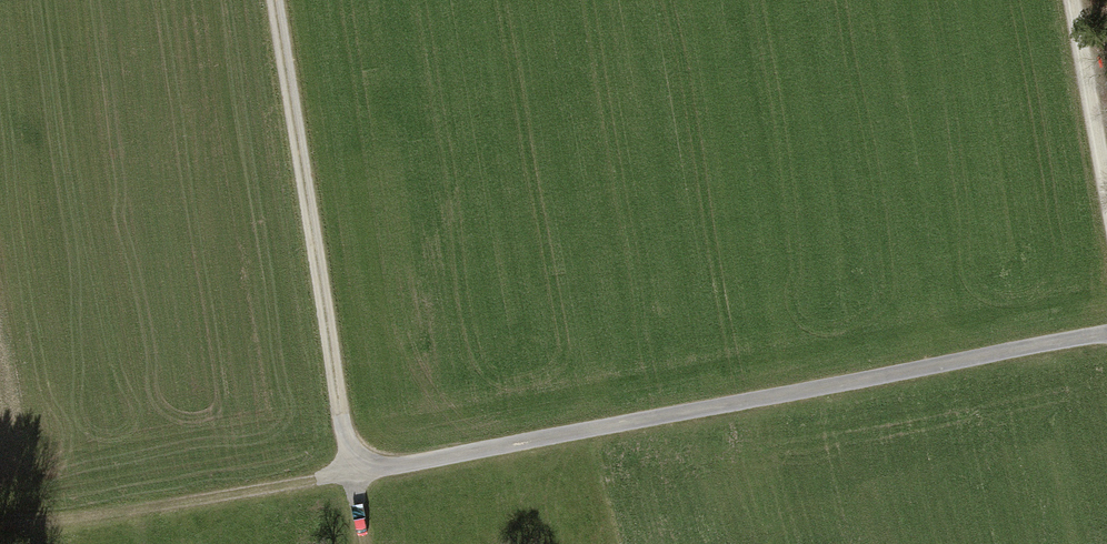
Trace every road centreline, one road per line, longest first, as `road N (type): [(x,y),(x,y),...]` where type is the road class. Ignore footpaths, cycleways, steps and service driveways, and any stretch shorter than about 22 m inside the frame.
road 1 (track): [(1106,336),(350,479)]
road 2 (track): [(350,479),(276,0)]
road 3 (track): [(350,479),(0,525)]
road 4 (track): [(1106,179),(1075,0)]

